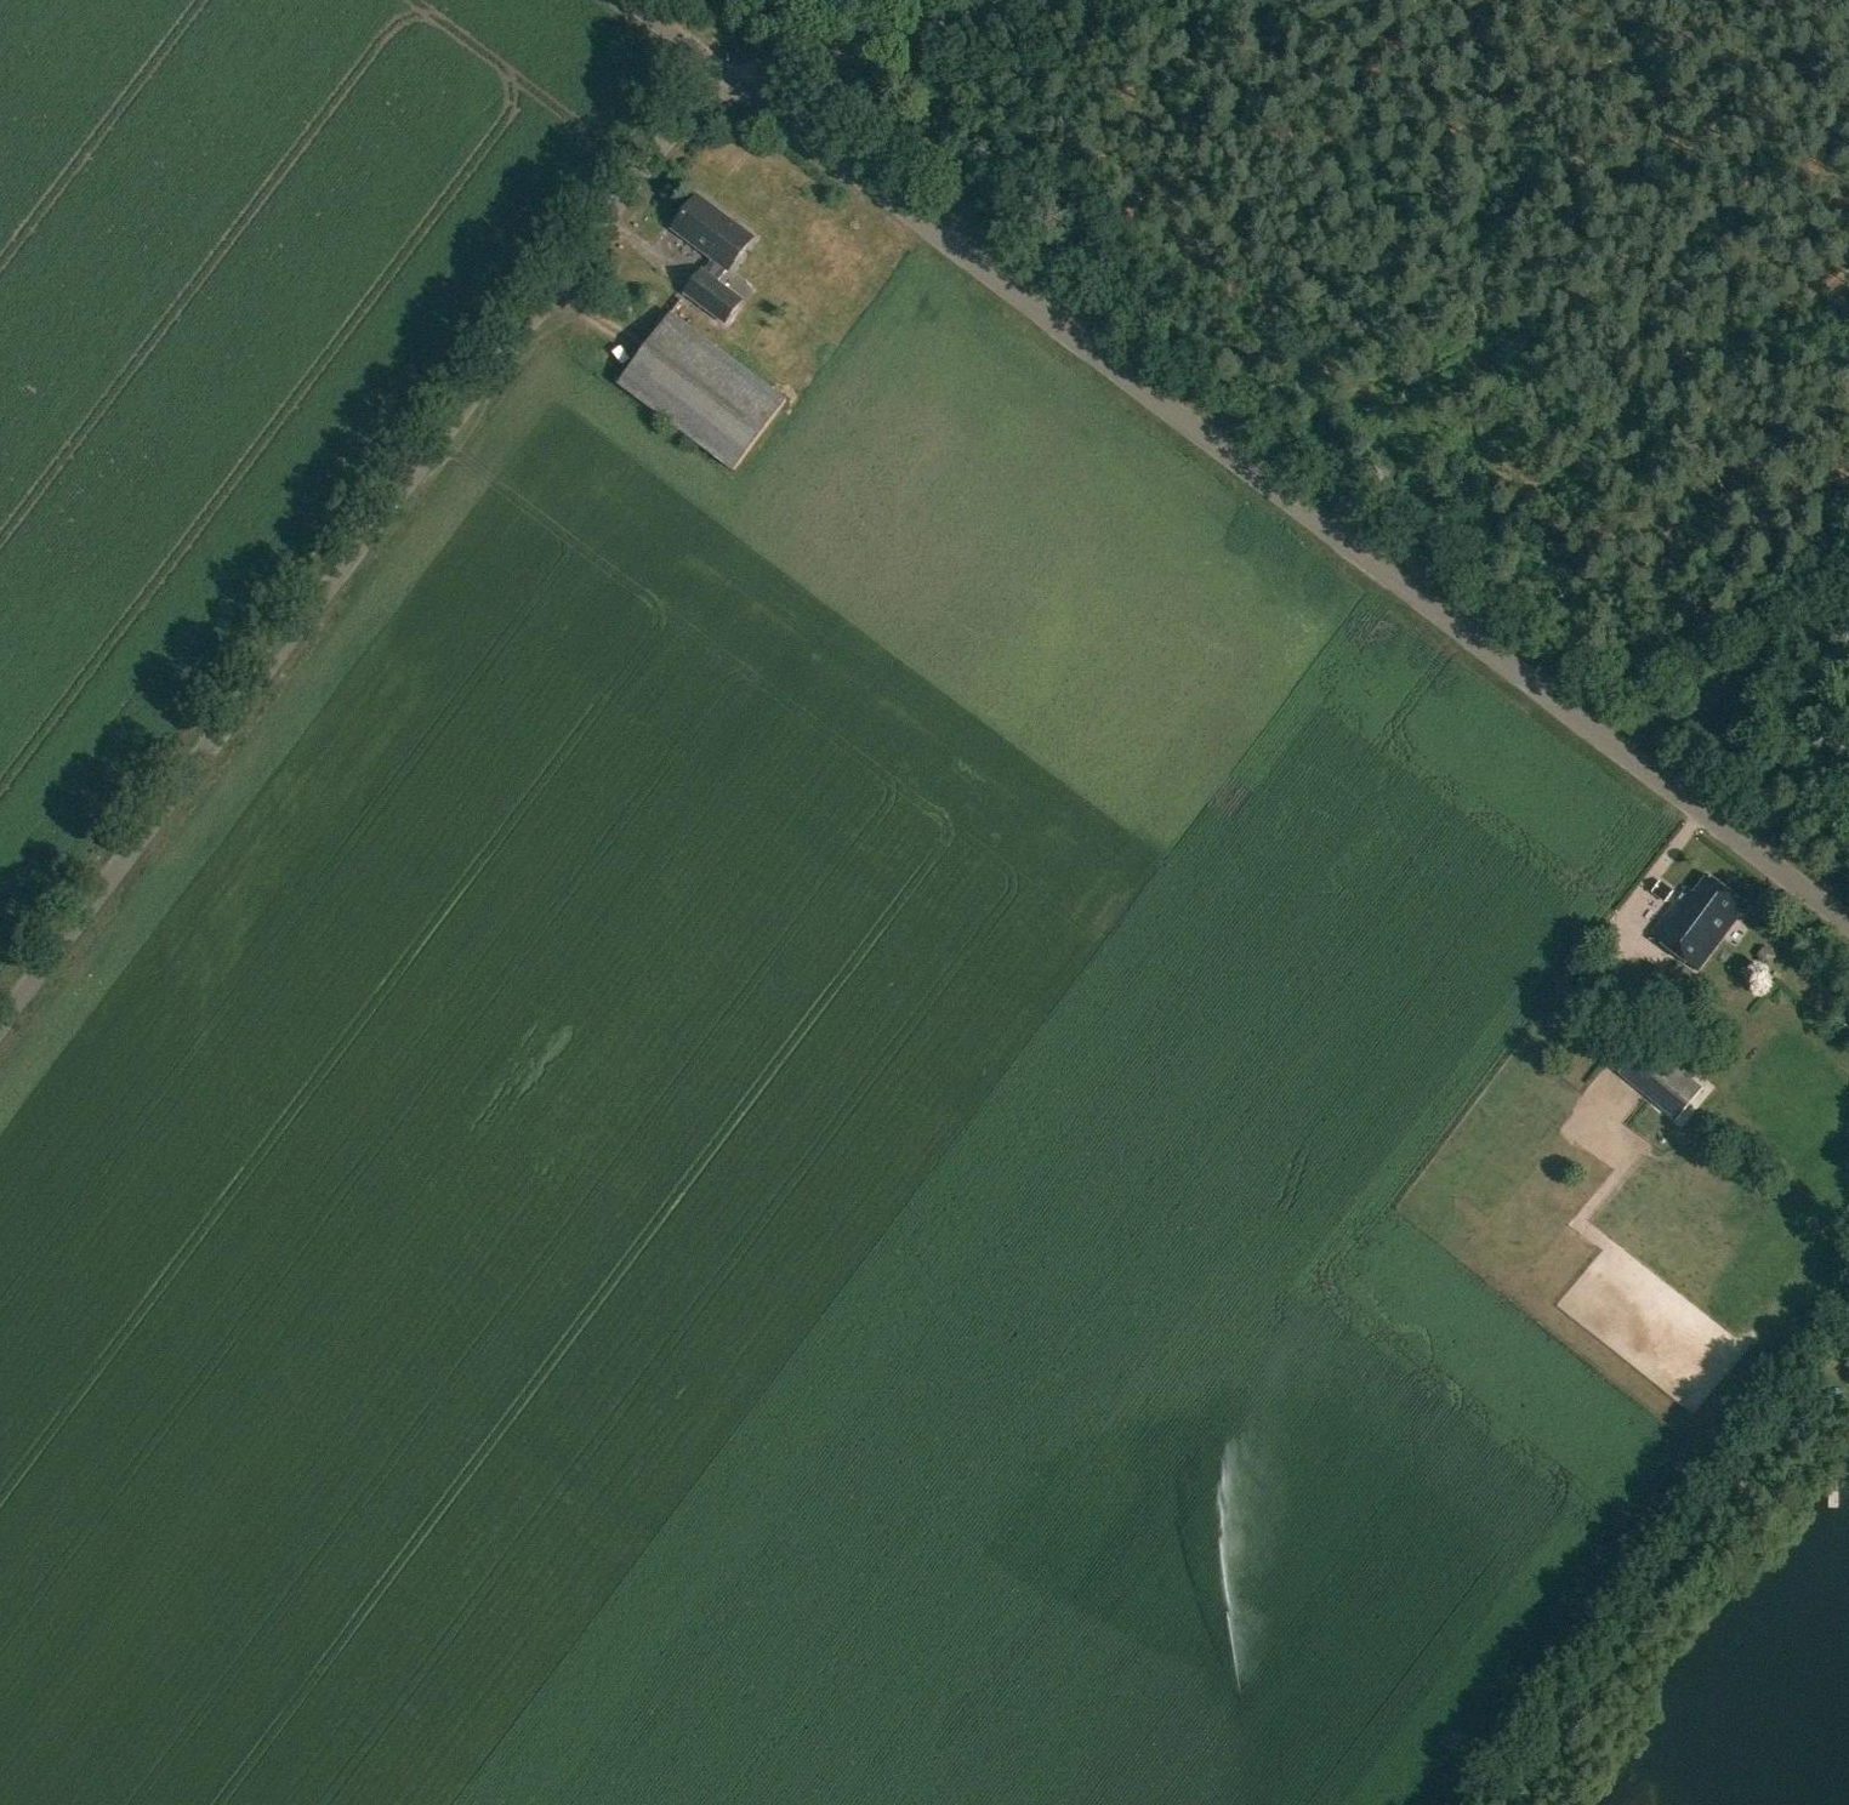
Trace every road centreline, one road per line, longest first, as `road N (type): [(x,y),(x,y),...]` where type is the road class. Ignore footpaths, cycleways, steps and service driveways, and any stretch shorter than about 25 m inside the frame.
road 1 (unclassified): [(1848,924),(753,95)]
road 2 (unclassified): [(0,1019),(720,71)]
road 3 (track): [(1585,726),(1848,587)]
road 4 (unclassified): [(771,62),(939,24)]

